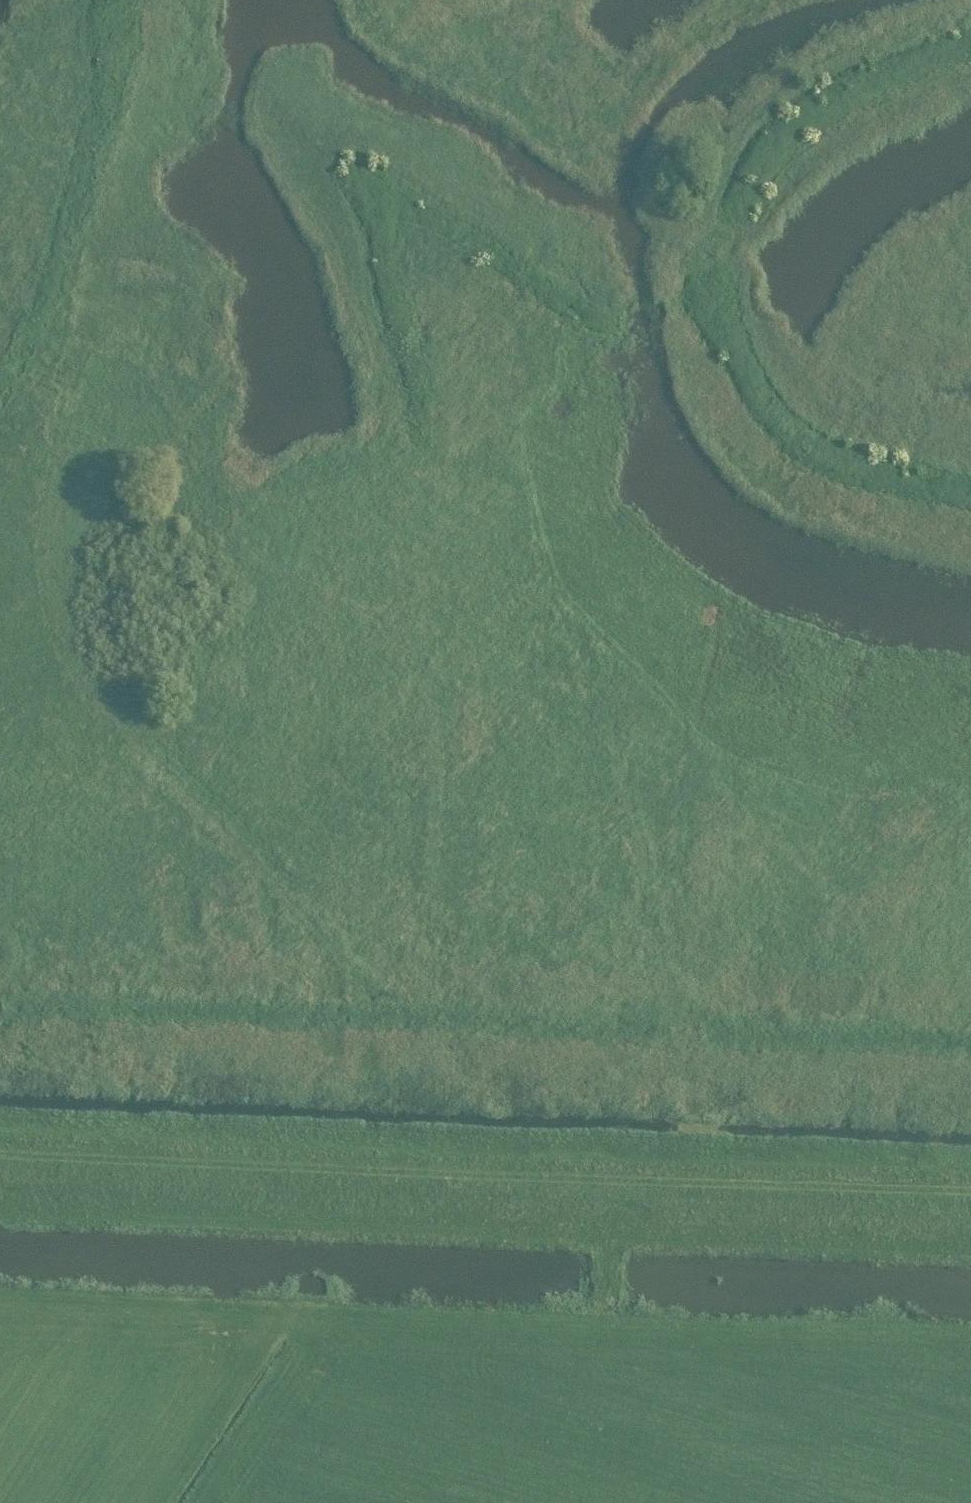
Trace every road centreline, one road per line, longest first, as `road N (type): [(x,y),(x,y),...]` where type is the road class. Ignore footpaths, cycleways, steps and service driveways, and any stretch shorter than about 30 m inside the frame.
road 1 (track): [(970,1181),(0,1140)]
road 2 (track): [(970,1039),(0,1006)]
road 3 (track): [(970,490),(803,447),(773,419),(702,287),(740,179),(793,124),(892,65),(970,43)]
road 4 (track): [(0,378),(68,216),(107,56),(105,11)]

